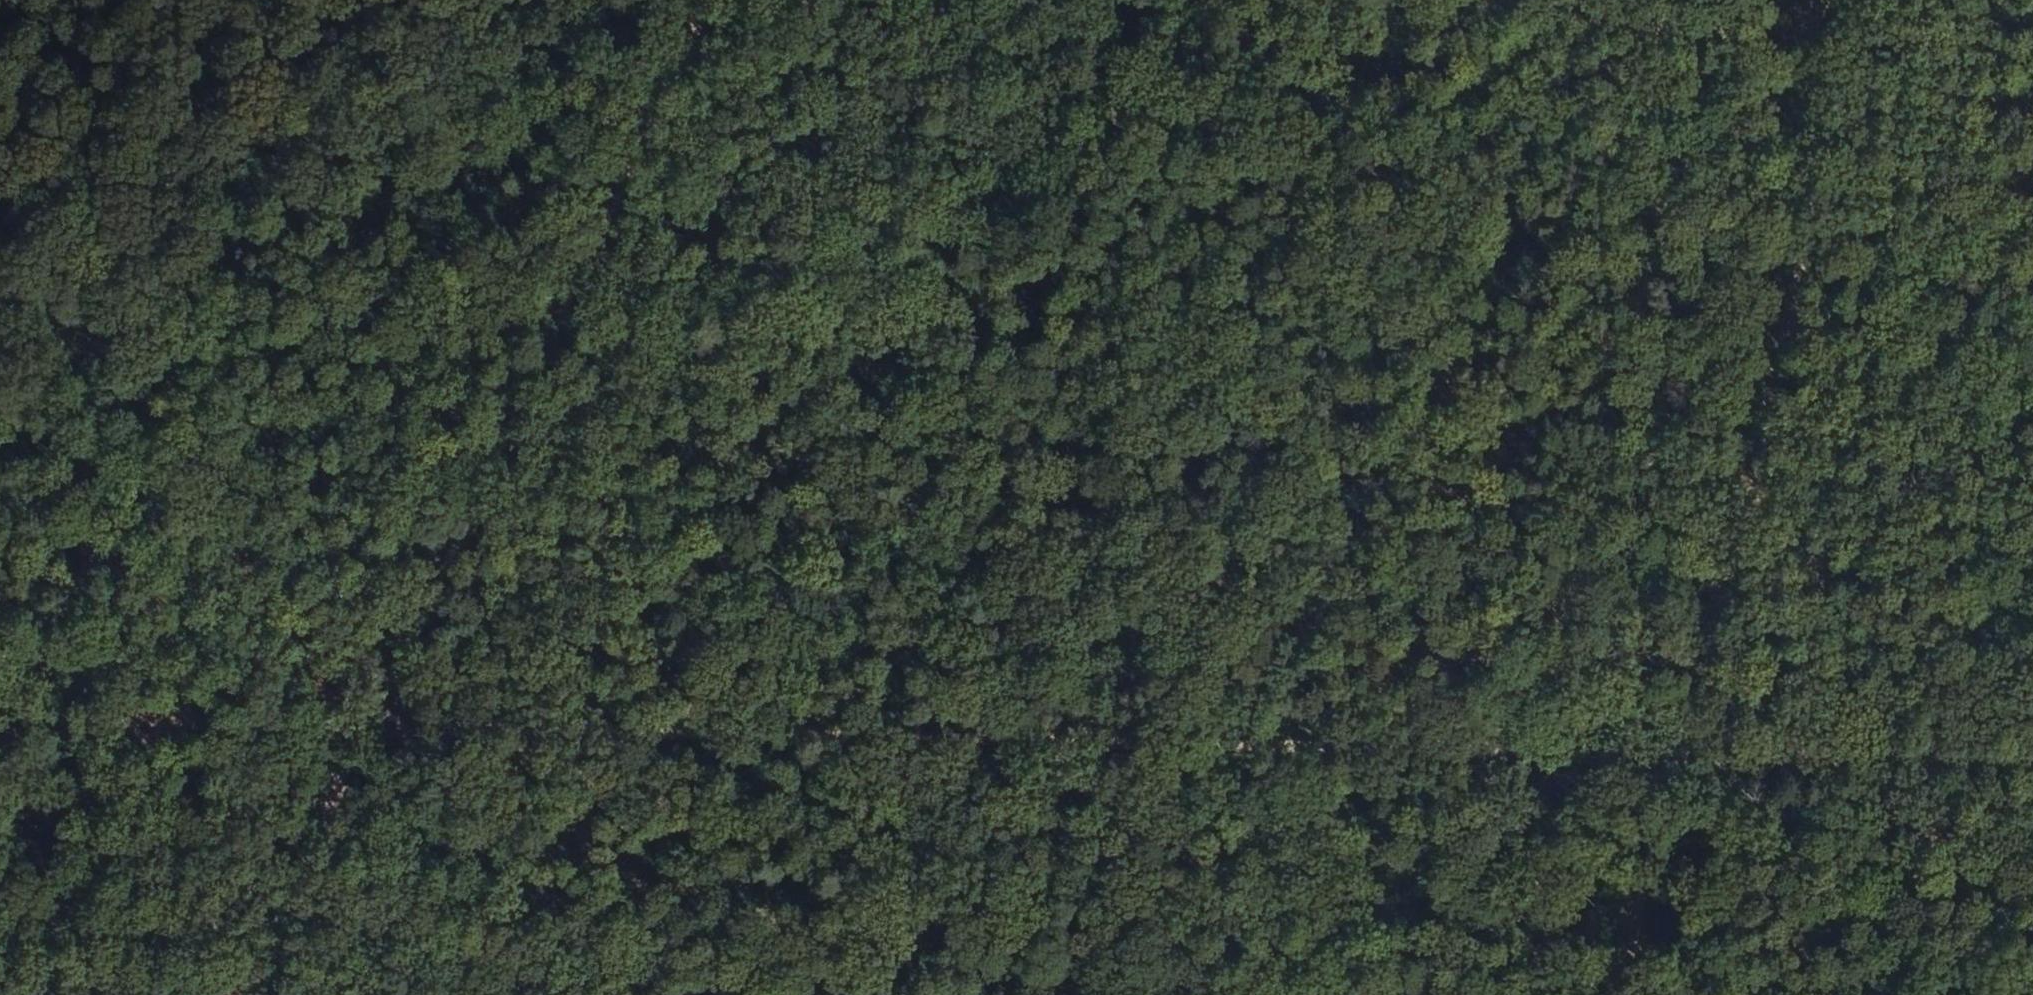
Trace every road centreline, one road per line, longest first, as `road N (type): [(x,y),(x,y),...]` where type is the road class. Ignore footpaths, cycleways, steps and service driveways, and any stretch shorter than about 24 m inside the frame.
road 1 (track): [(365,726),(1682,749),(2032,768)]
road 2 (track): [(705,0),(365,726)]
road 3 (track): [(1682,749),(1798,269),(1814,0)]
road 4 (track): [(0,718),(365,726)]
road 5 (track): [(365,726),(238,994)]
road 6 (track): [(1682,749),(1619,994)]

